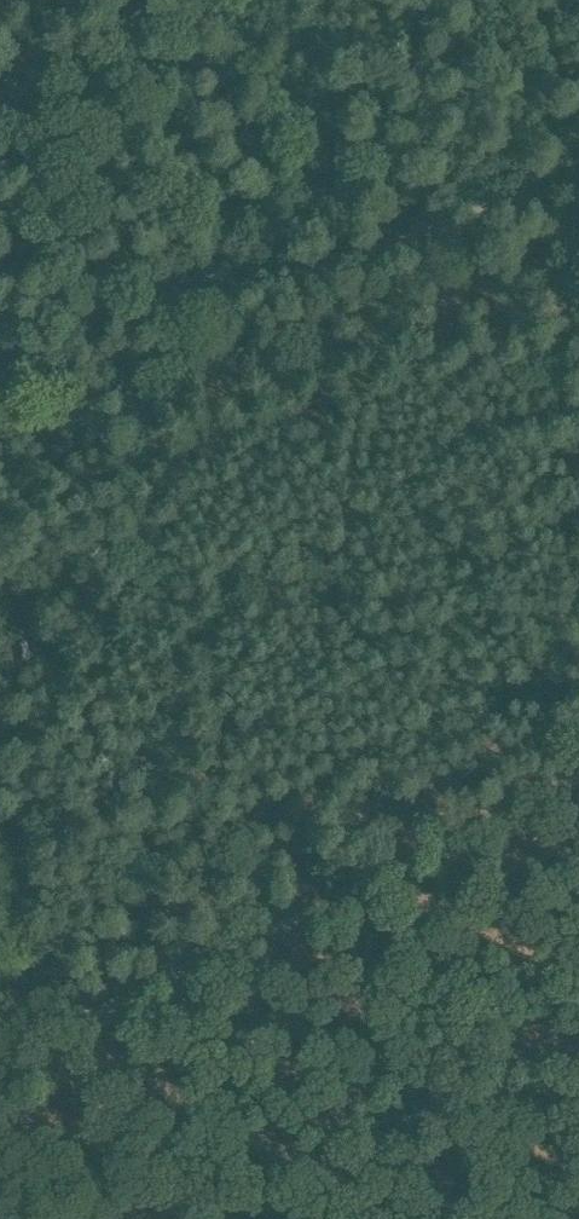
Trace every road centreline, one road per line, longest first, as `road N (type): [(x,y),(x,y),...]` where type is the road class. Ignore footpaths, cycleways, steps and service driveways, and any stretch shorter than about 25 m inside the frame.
road 1 (unclassified): [(0,380),(578,183)]

